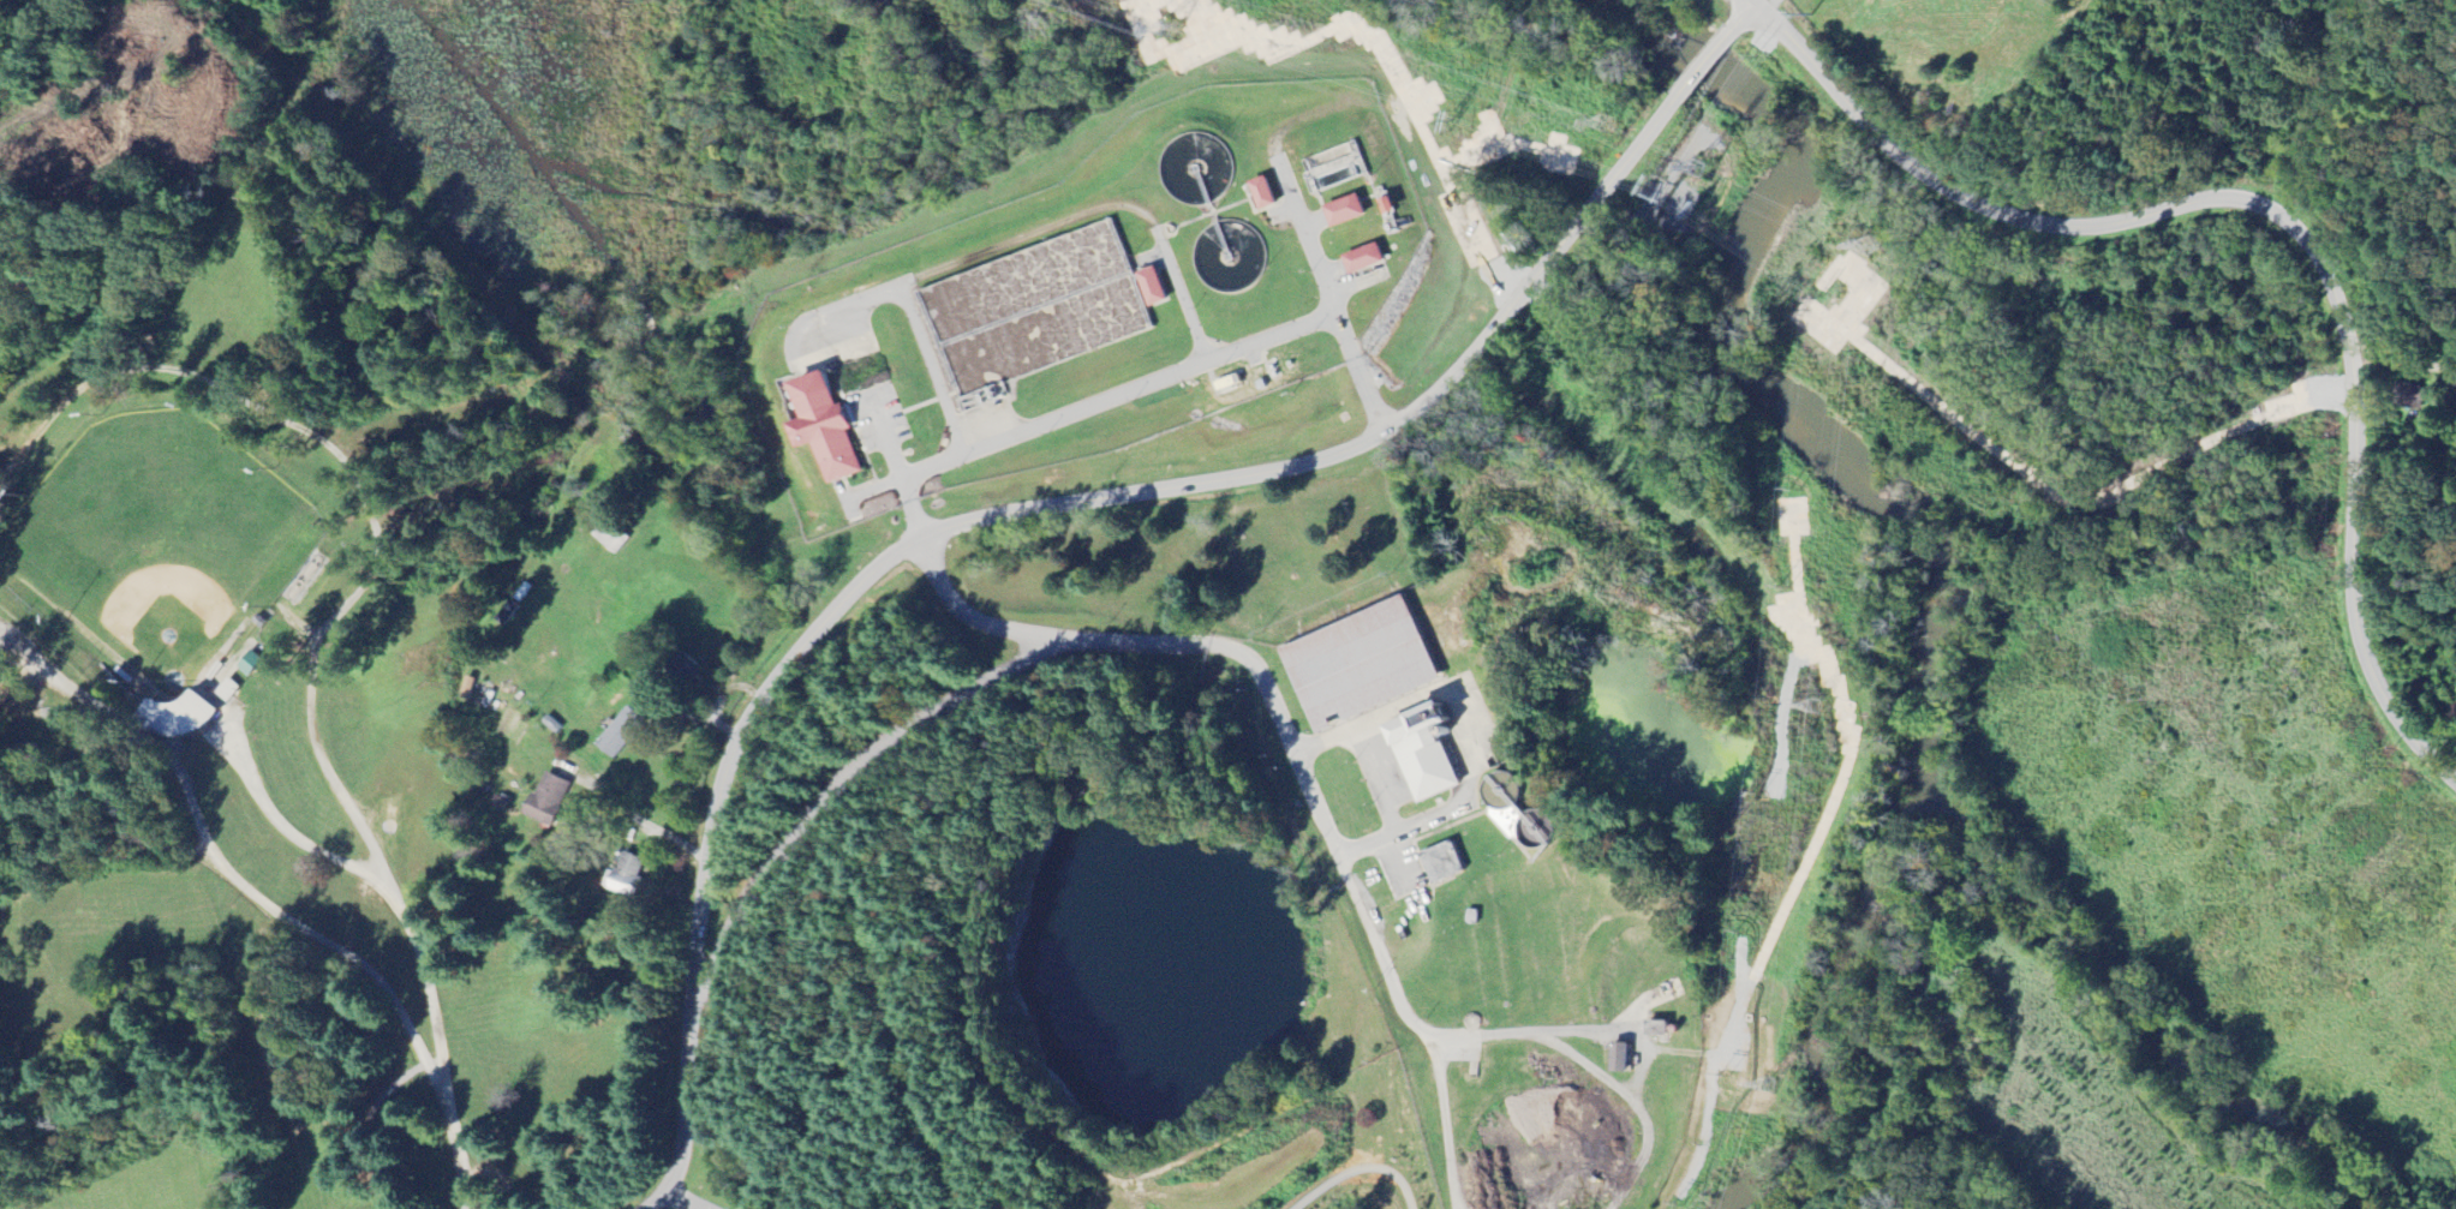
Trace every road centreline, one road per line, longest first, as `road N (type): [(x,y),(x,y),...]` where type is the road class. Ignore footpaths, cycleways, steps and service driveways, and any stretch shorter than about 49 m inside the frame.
road 1 (tertiary): [(656,1208),(693,1133),(695,957),(723,784),(752,711),(831,614),(883,562),(936,531),(1284,469),(1378,433),(1477,346),(1671,102)]
road 2 (tertiary): [(2455,781),(2400,723),(2360,632),(2336,492),(2341,417),(2326,315),(2306,264),(2254,215),(2230,207),(2067,231),(1956,198),(1882,145),(1756,8)]

